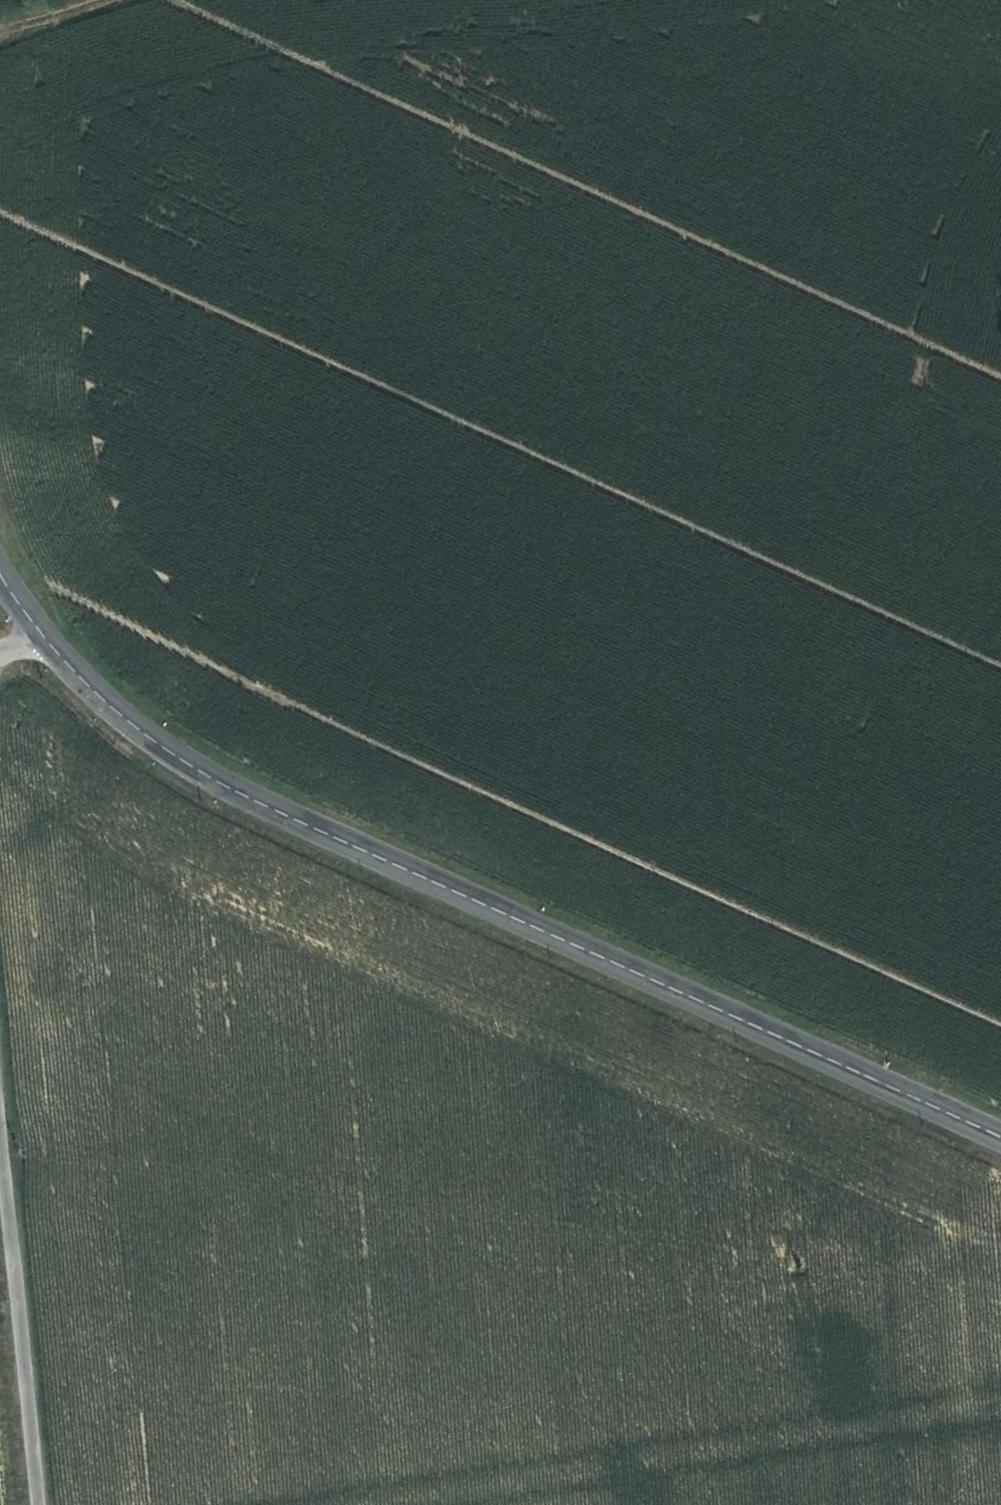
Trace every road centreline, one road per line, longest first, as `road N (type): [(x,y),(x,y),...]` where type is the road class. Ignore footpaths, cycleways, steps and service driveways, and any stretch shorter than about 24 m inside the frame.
road 1 (tertiary): [(1000,1146),(263,811),(87,704),(0,570)]

